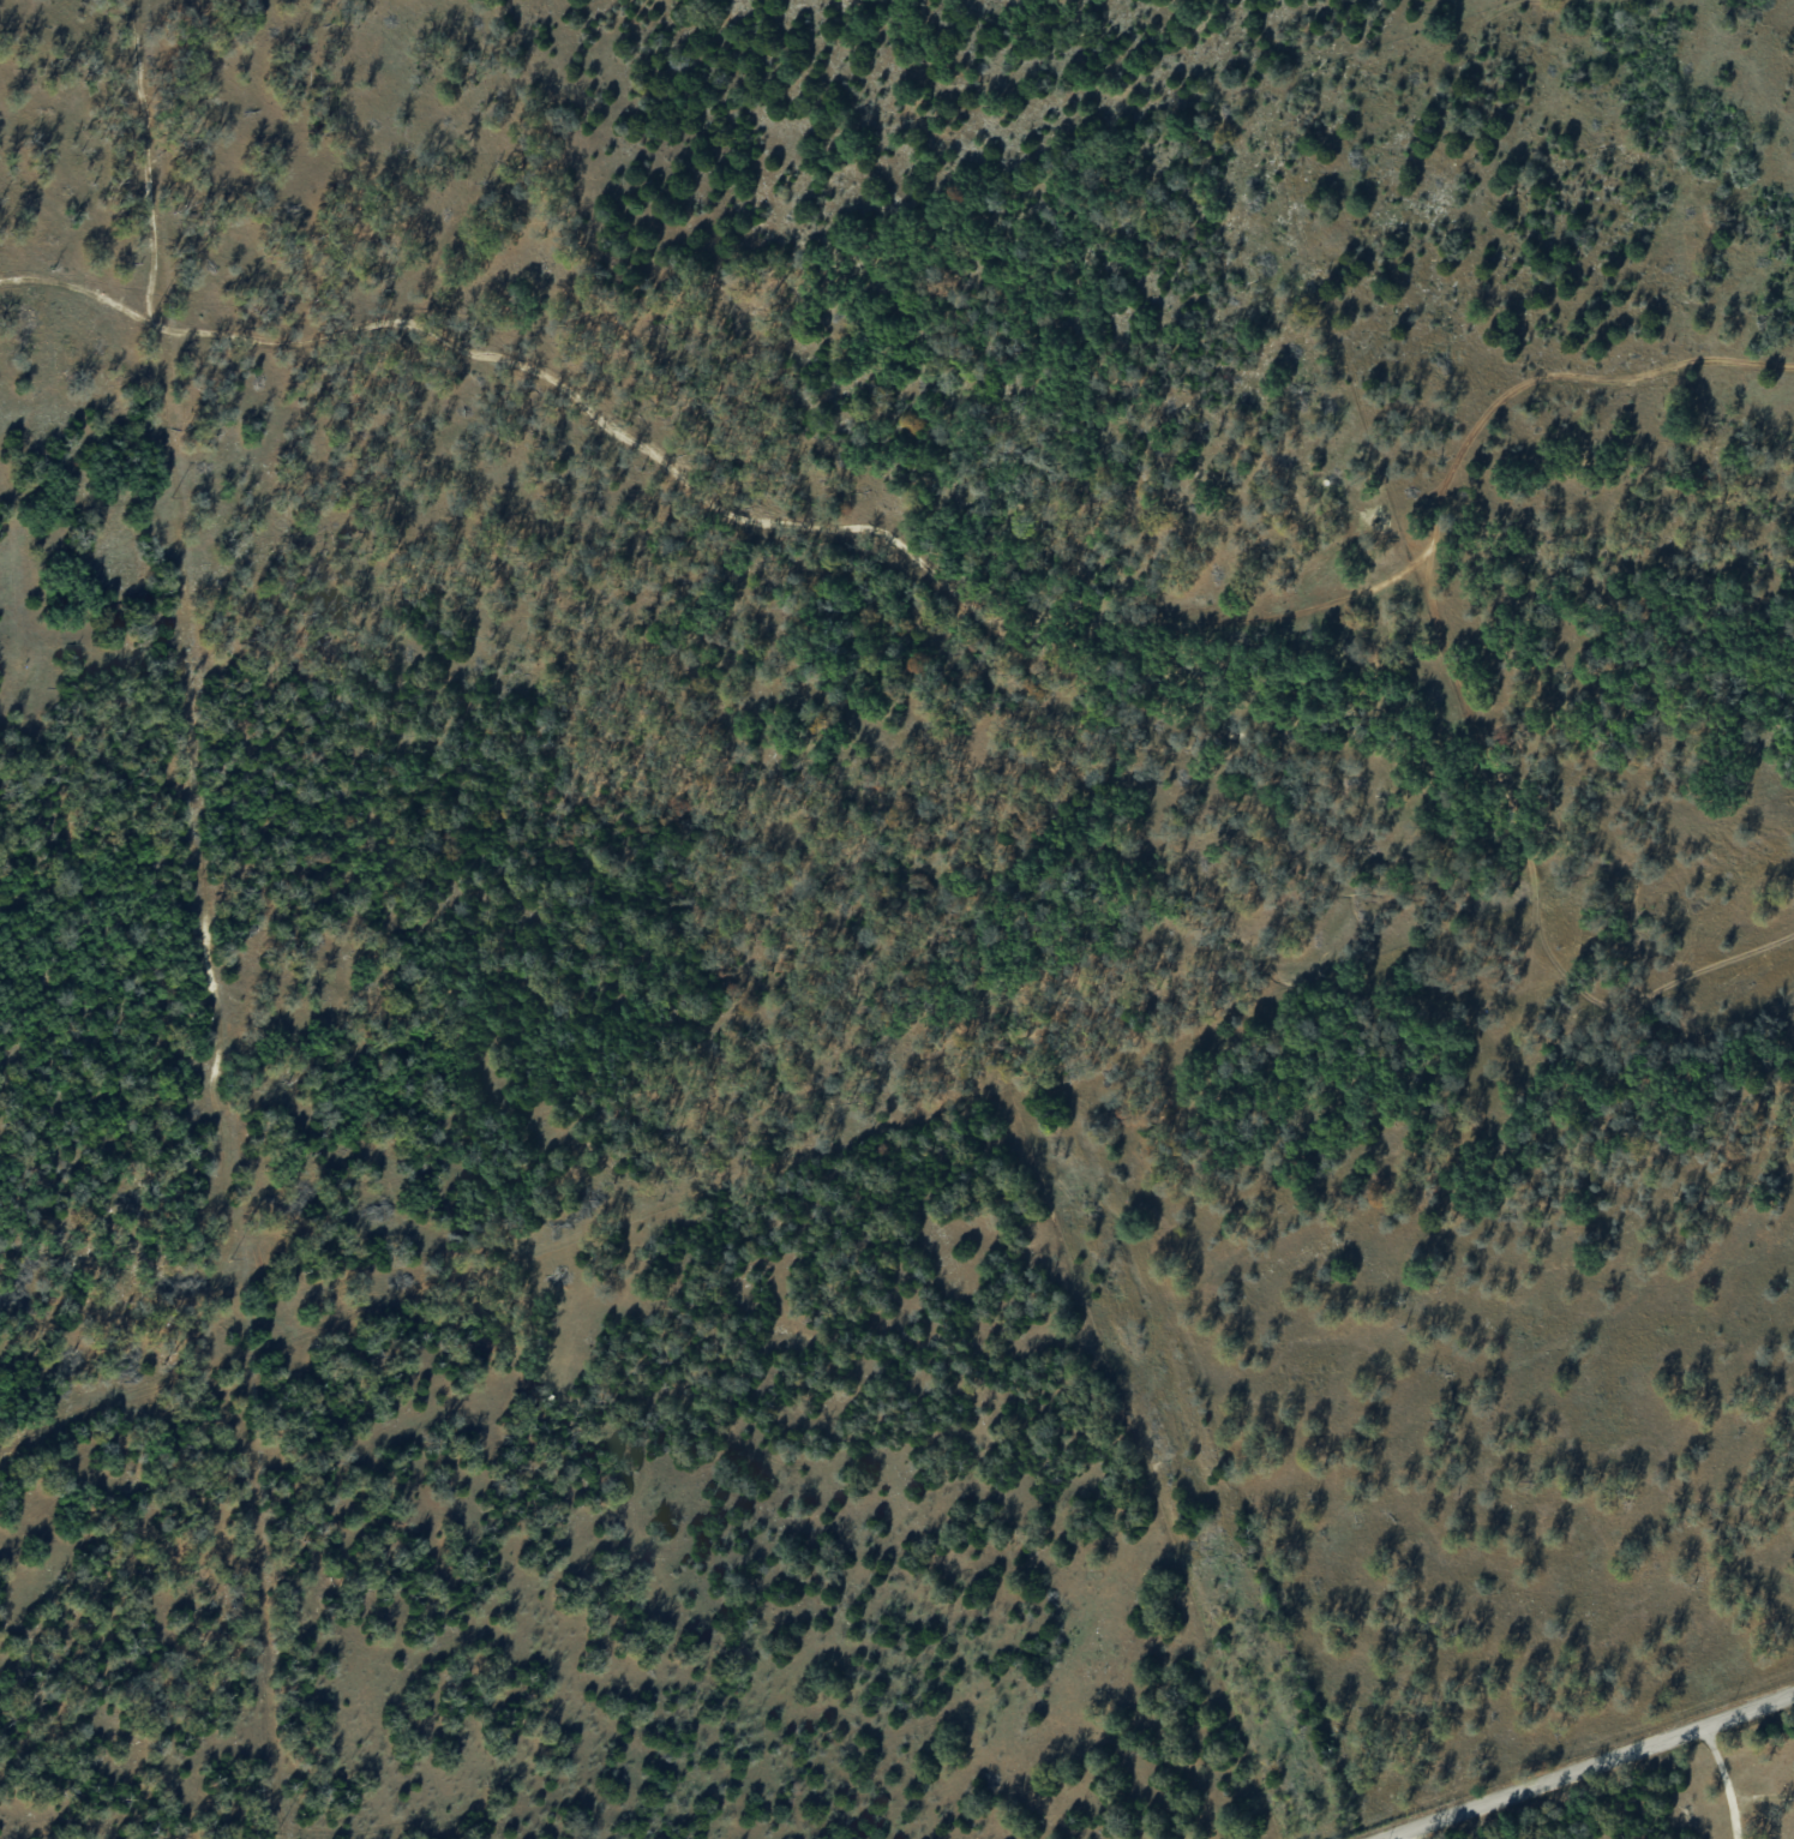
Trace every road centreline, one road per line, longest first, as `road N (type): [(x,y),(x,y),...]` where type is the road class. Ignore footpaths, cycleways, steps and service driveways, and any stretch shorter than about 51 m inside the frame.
road 1 (residential): [(1392,1838),(1793,1695)]

